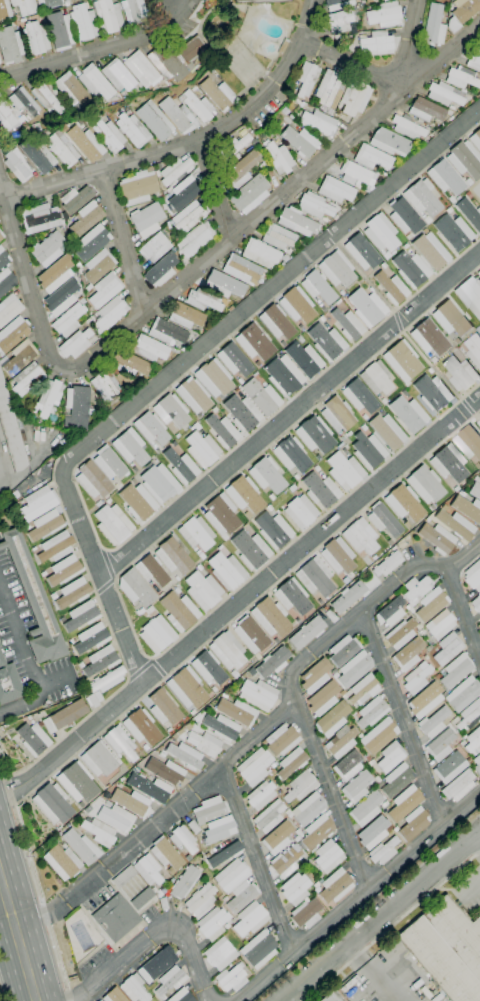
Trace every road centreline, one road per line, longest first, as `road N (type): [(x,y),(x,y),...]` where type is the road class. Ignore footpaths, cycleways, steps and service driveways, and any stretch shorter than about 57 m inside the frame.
road 1 (residential): [(0,796),(26,783),(479,403)]
road 2 (residential): [(479,836),(288,1000)]
road 3 (primary): [(36,1000),(0,870)]

